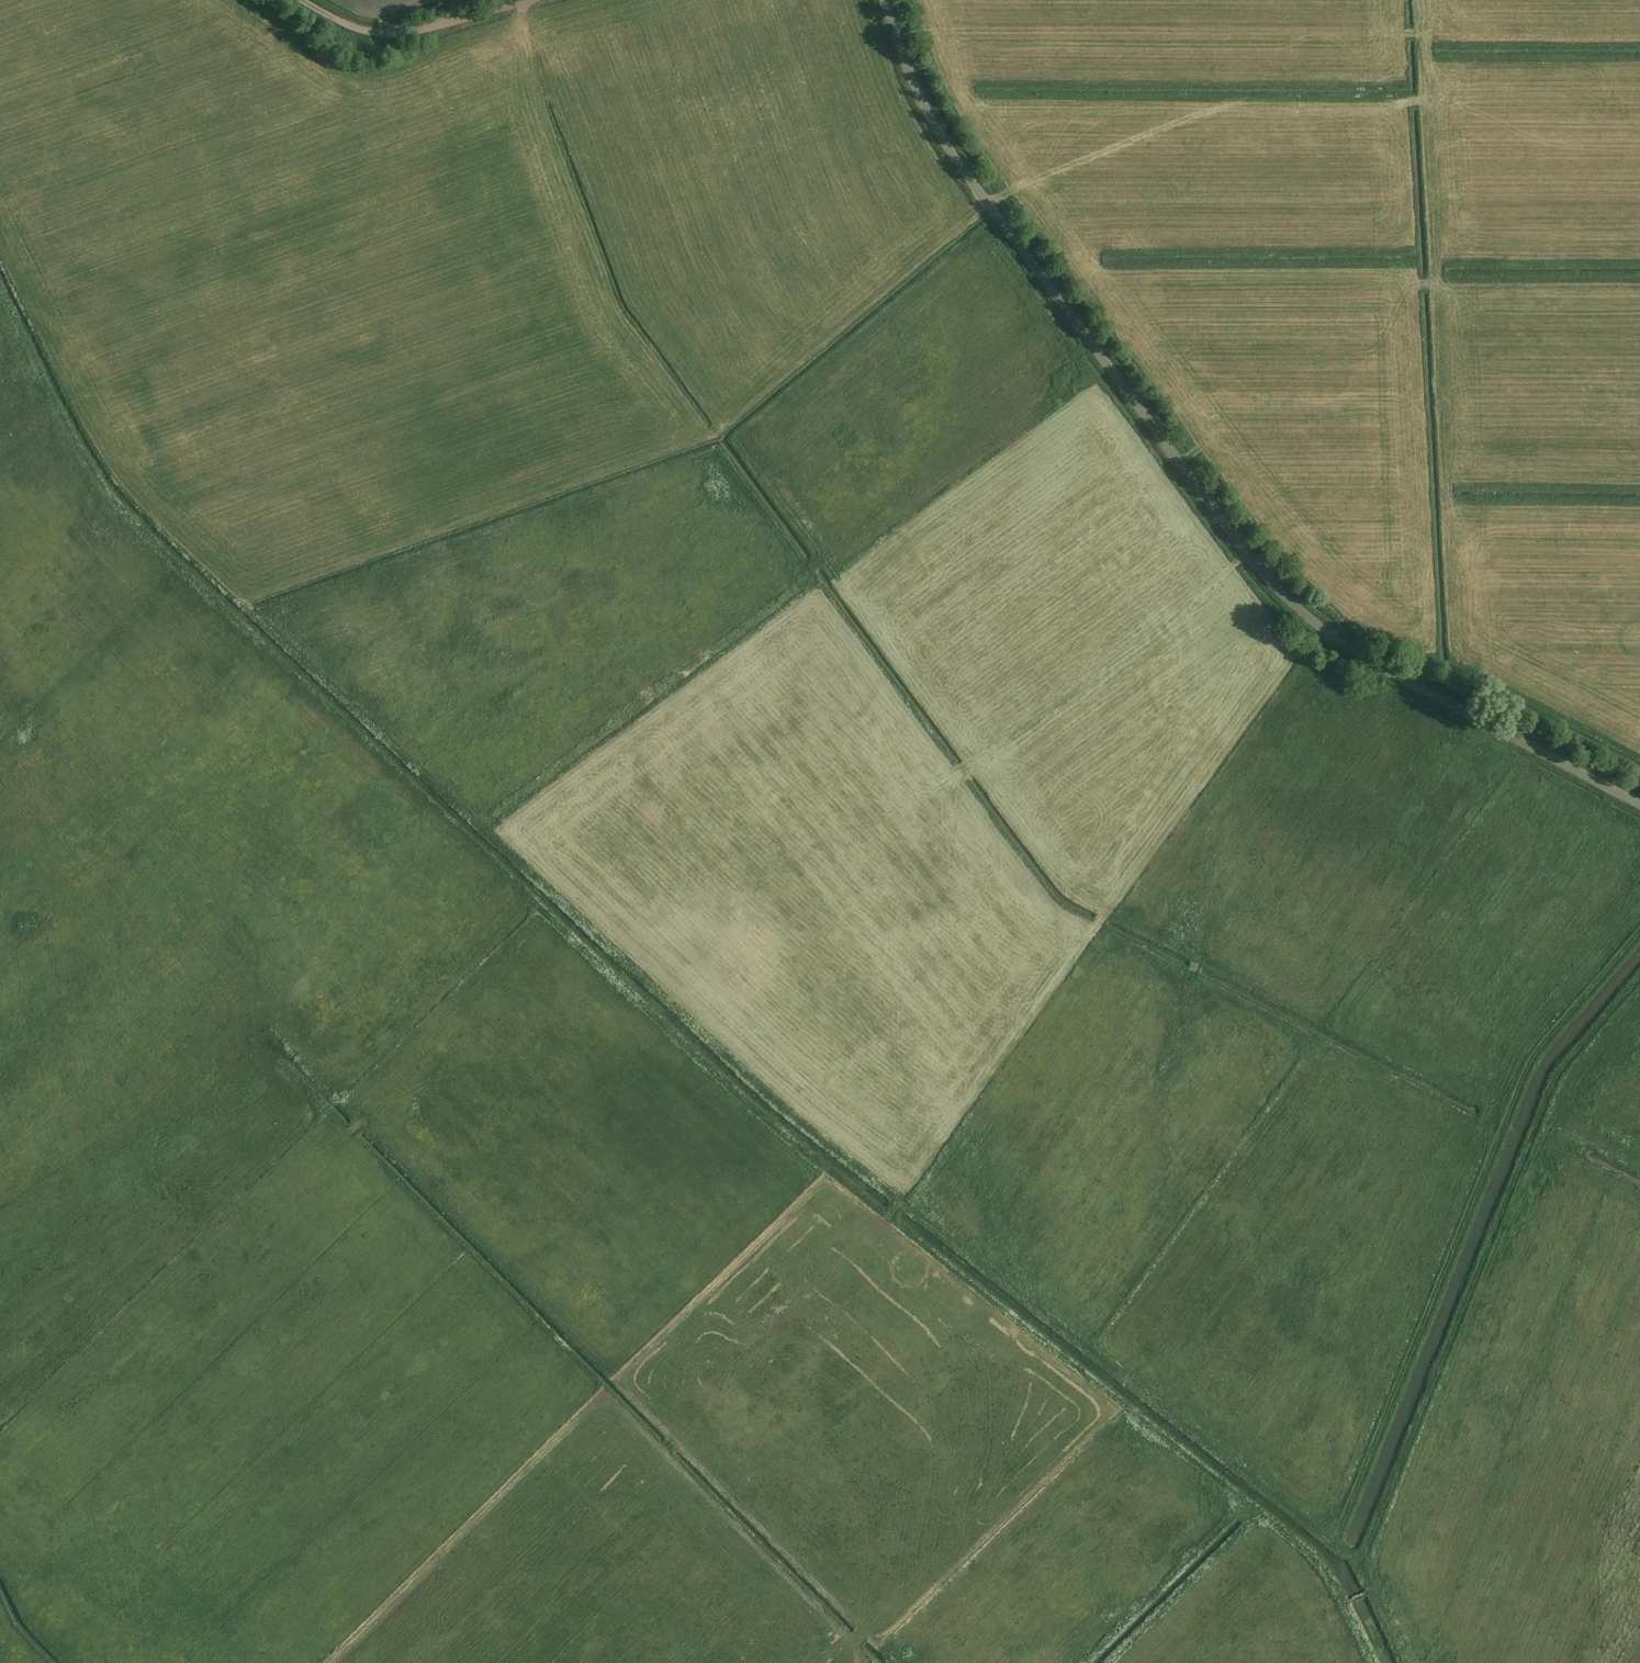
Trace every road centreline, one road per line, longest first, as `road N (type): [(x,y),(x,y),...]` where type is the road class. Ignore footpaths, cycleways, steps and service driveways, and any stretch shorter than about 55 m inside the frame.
road 1 (unclassified): [(1639,805),(1368,659),(1285,596),(956,157),(931,119),(885,0)]
road 2 (track): [(302,0),(337,21),(390,32),(529,0)]

